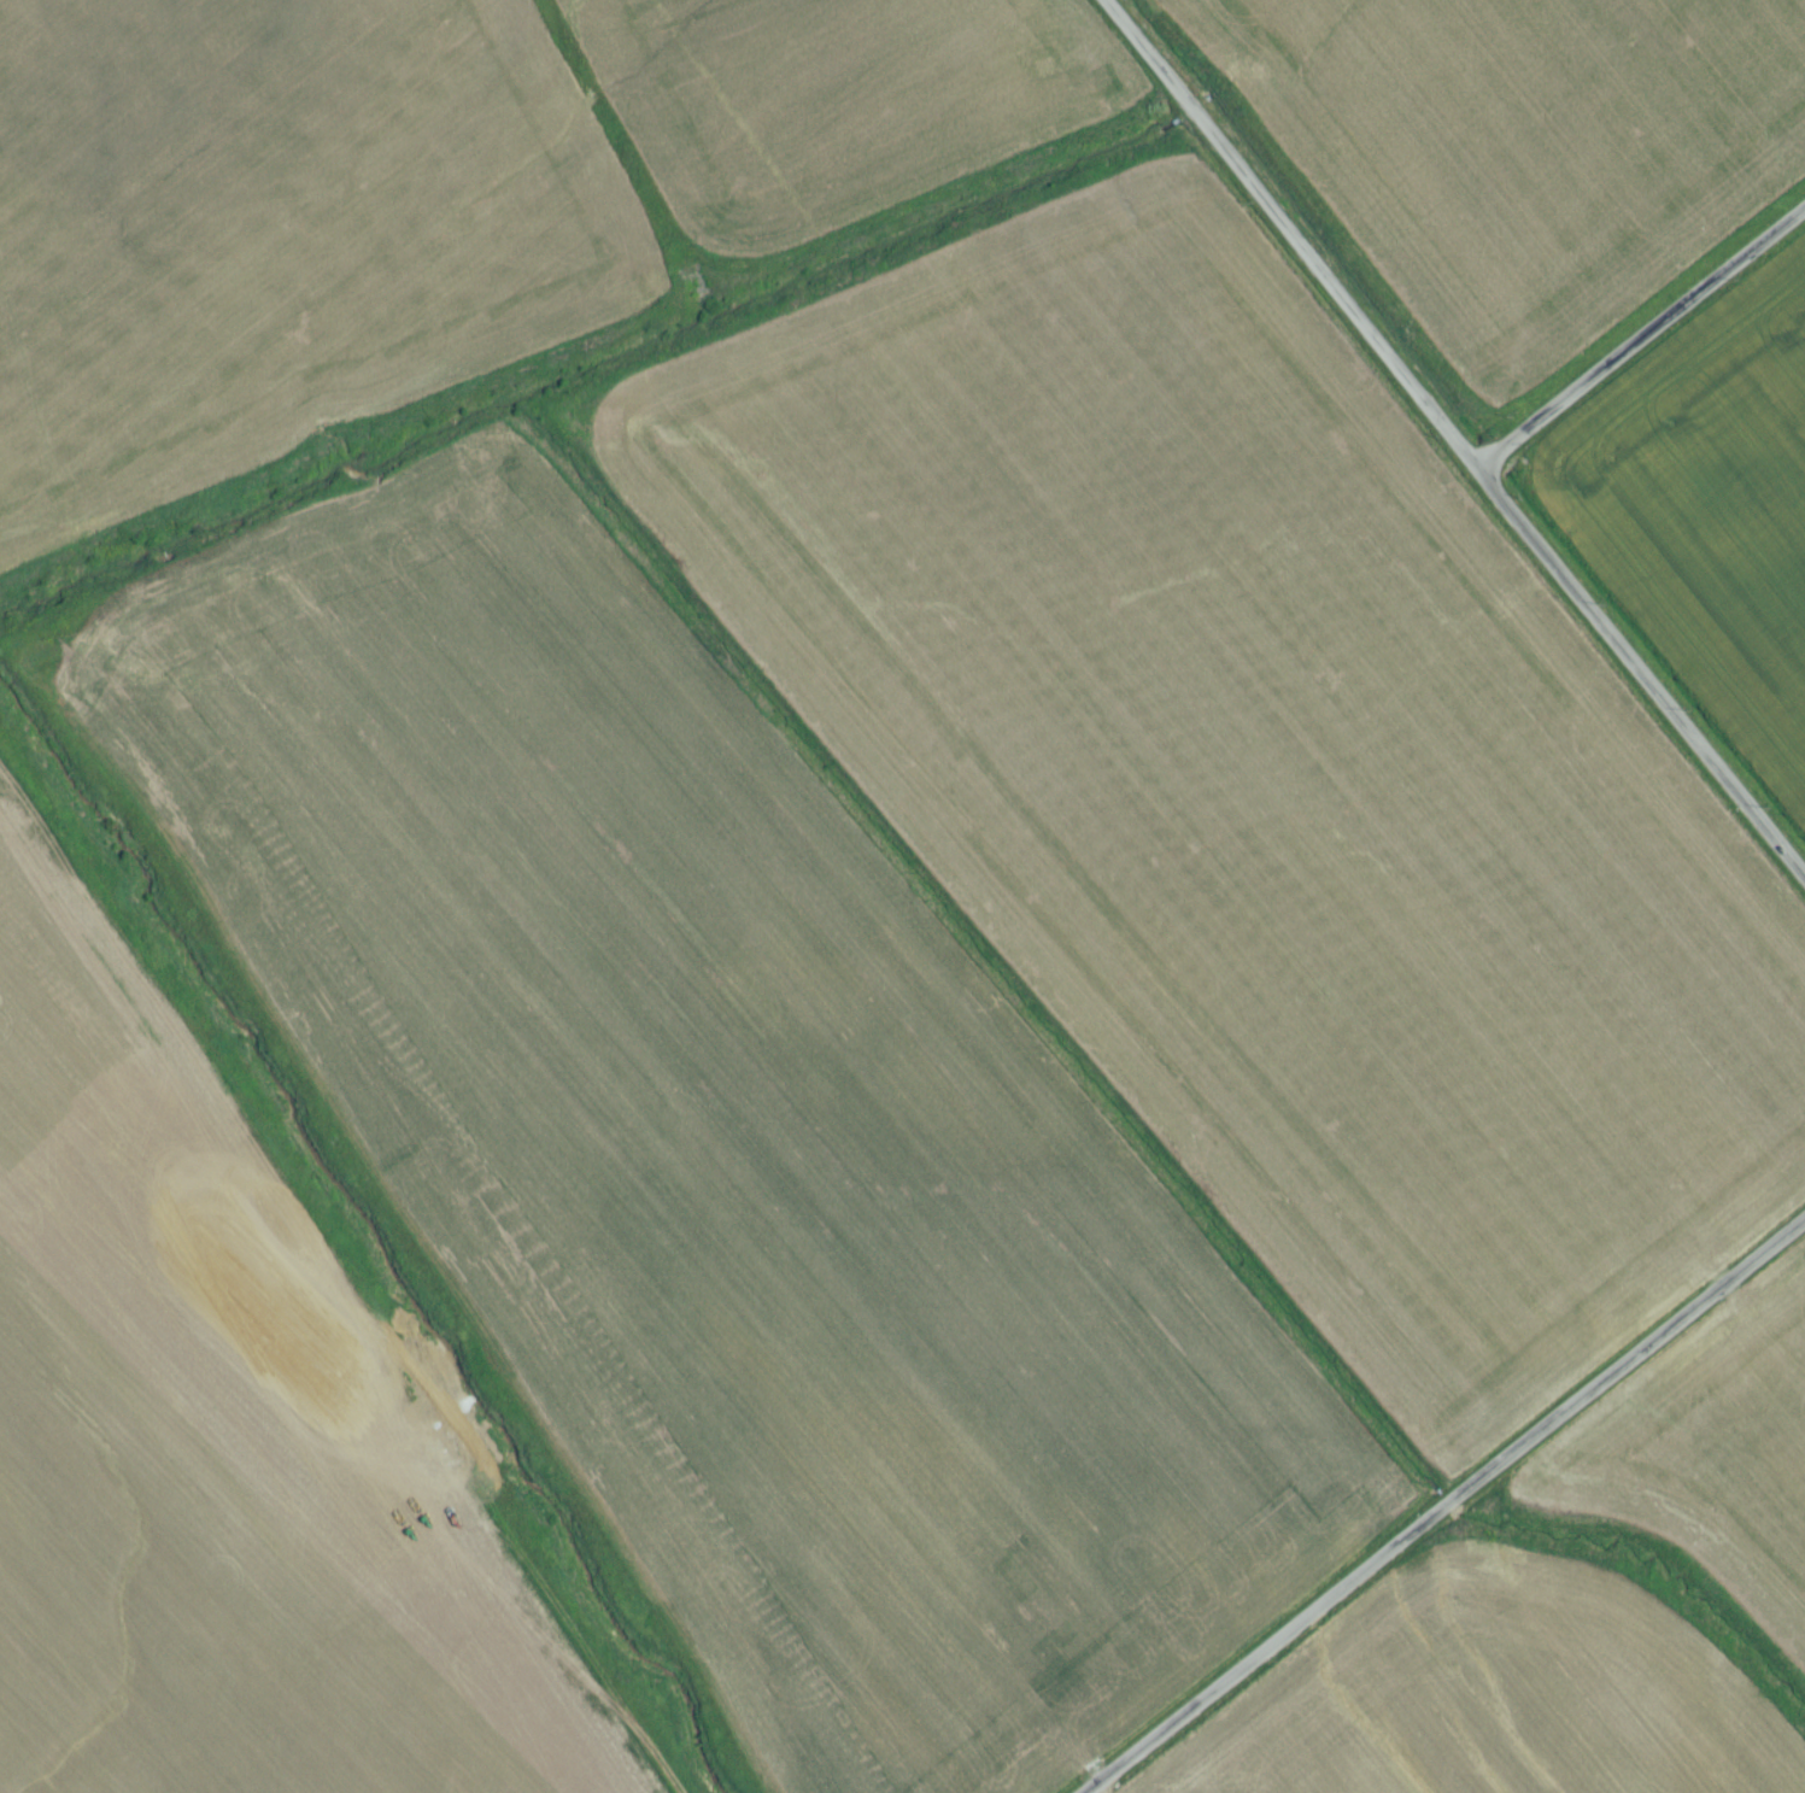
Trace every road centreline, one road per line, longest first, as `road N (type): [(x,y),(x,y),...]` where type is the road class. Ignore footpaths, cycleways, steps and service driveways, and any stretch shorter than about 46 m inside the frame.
road 1 (residential): [(1804,880),(1483,481),(1120,0)]
road 2 (residential): [(1085,1792),(1804,1209)]
road 3 (residential): [(1483,481),(1804,223)]

